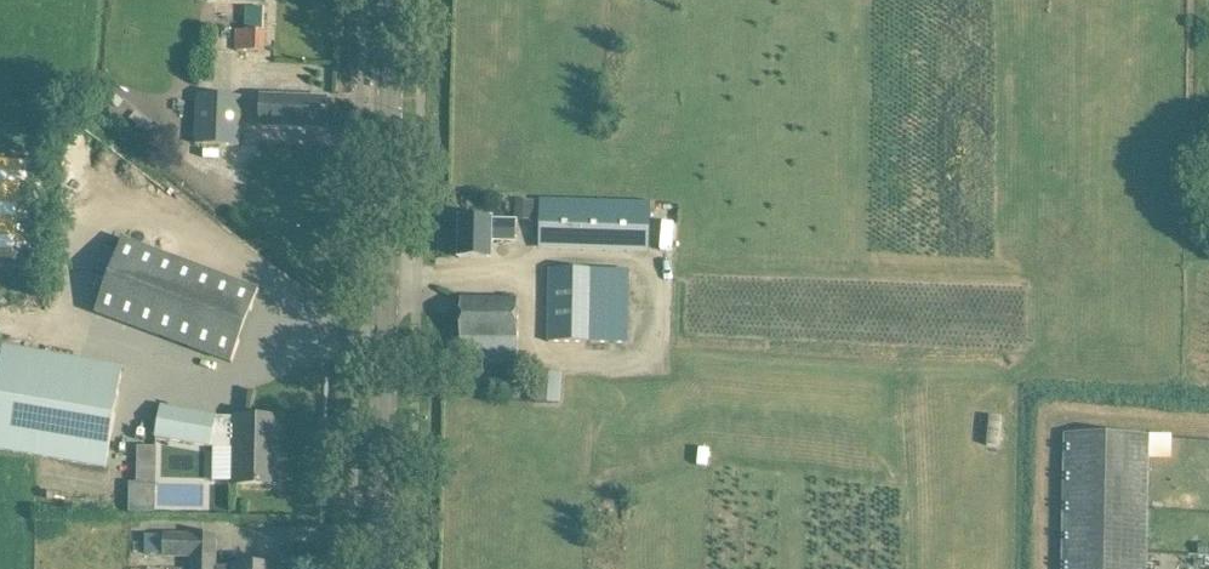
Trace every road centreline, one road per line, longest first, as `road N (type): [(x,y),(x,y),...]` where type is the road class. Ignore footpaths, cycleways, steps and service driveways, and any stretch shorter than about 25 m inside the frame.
road 1 (tertiary): [(385,568),(396,0)]

